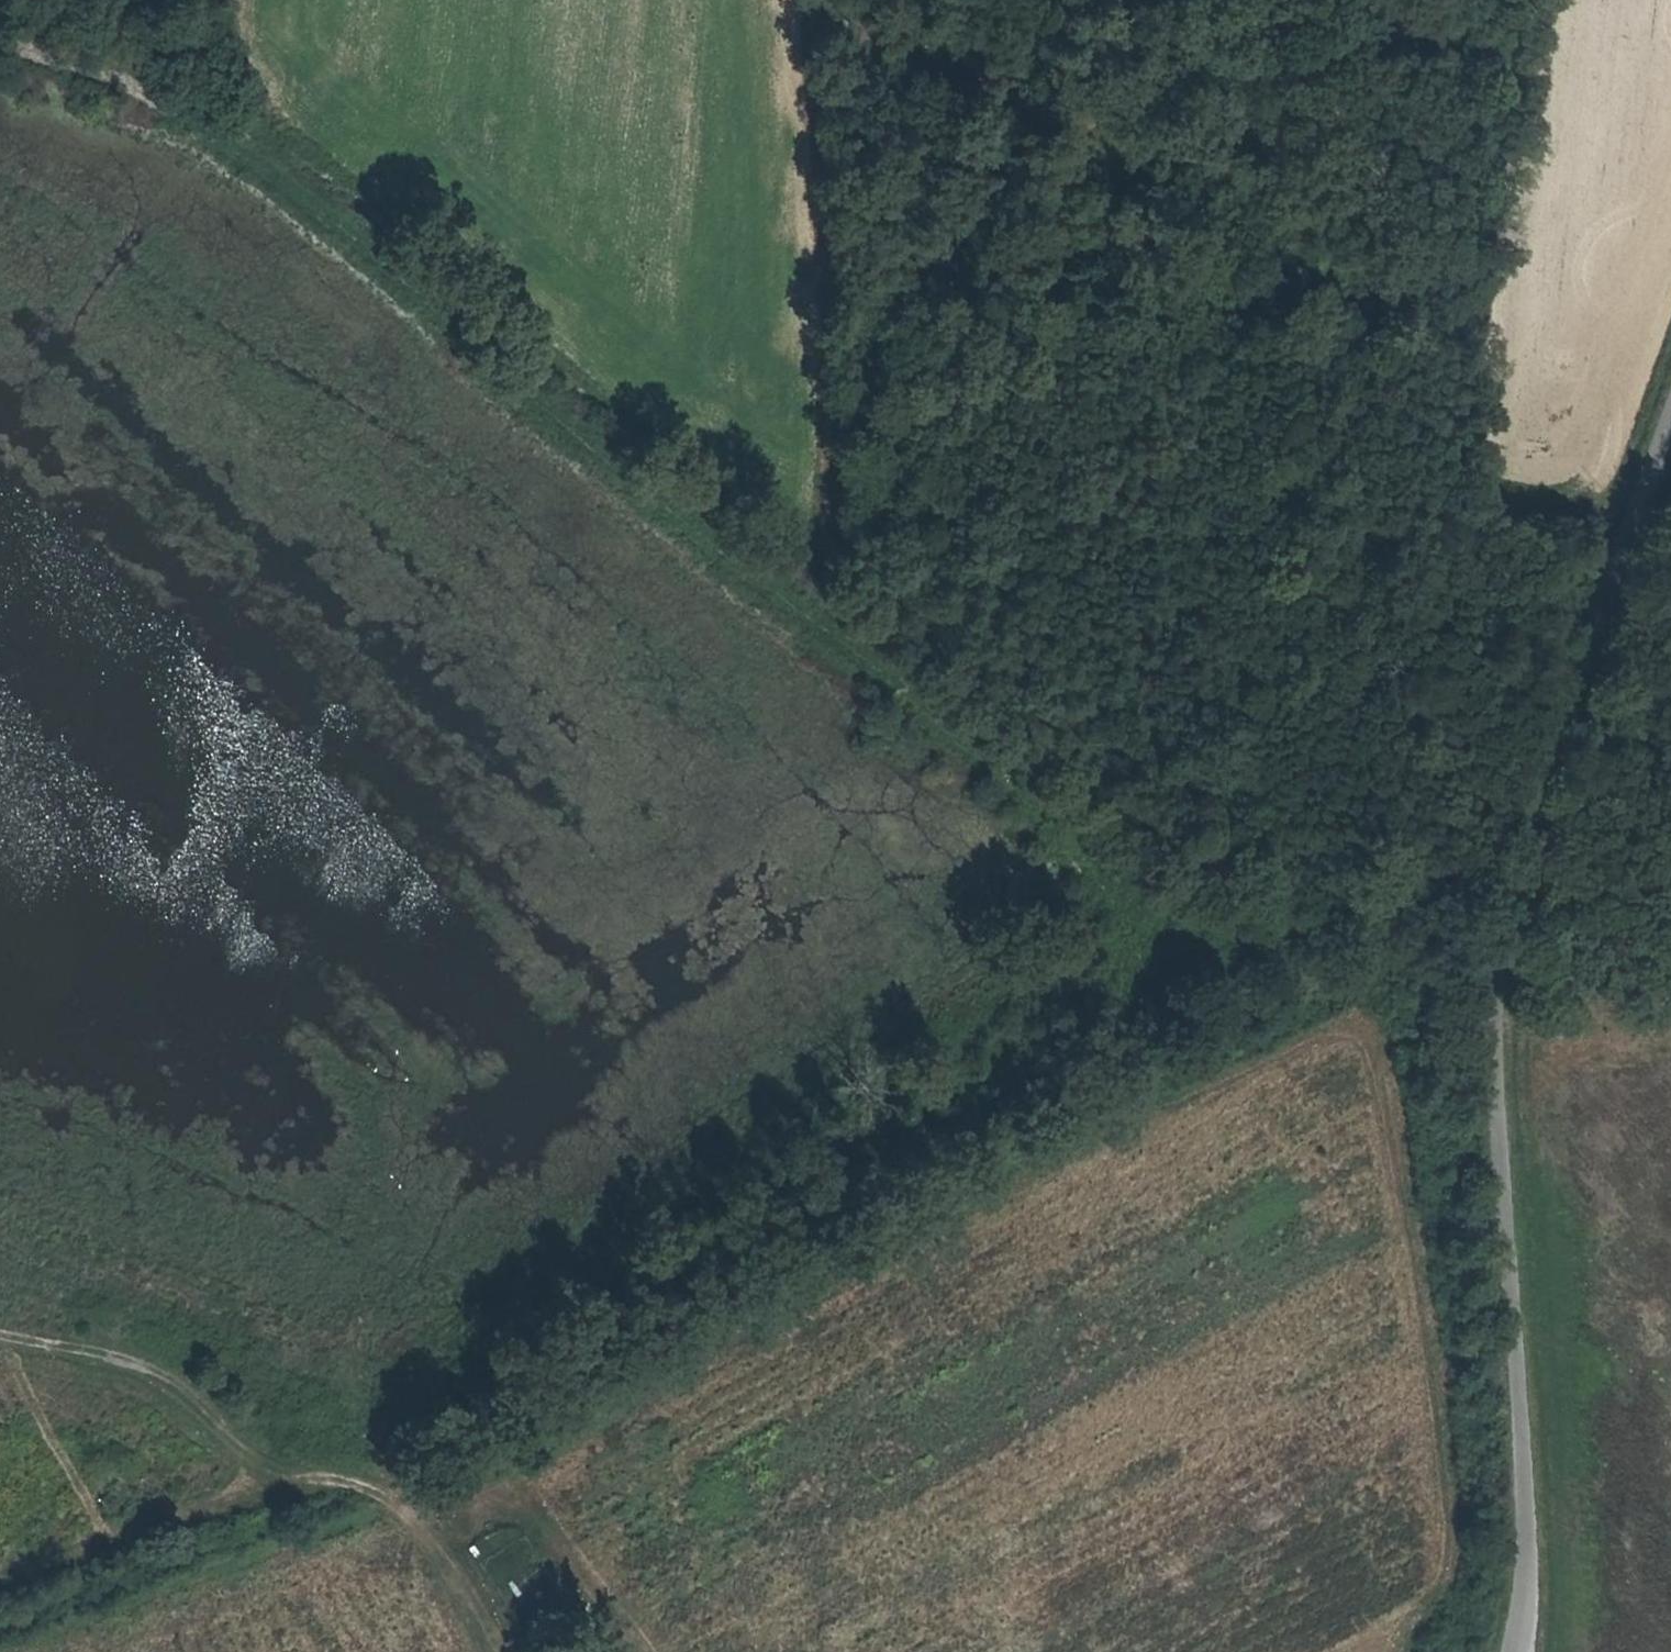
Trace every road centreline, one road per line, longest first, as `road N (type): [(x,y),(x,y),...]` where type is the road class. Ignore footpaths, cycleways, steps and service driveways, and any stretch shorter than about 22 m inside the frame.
road 1 (unclassified): [(1670,386),(1476,931),(1517,1608),(1510,1651)]
road 2 (track): [(0,1329),(118,1344),(182,1377),(304,1476),(406,1528),(480,1651)]

